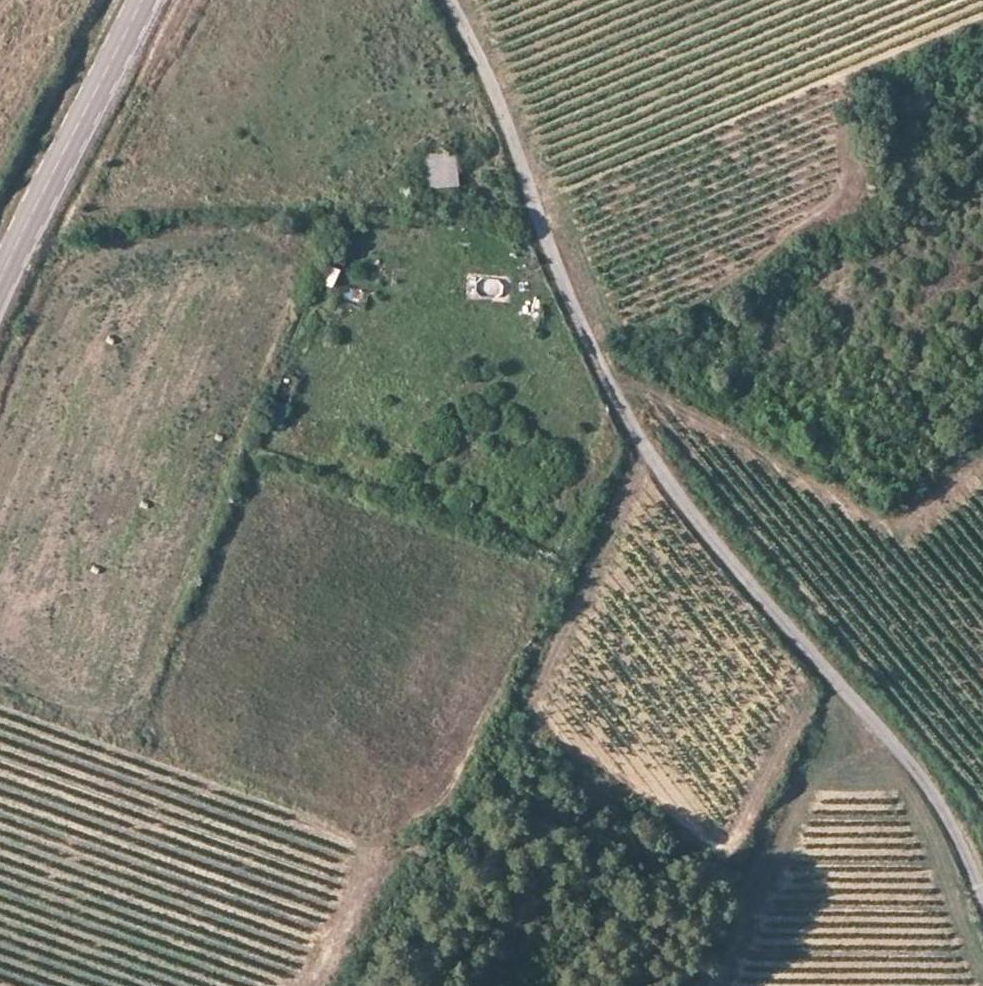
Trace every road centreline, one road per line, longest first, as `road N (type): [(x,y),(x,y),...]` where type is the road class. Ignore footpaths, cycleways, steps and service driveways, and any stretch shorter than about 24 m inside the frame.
road 1 (unclassified): [(448,0),(505,109),(534,221),(645,450),(702,535),(958,822),(982,898)]
road 2 (tertiary): [(0,276),(140,0)]

